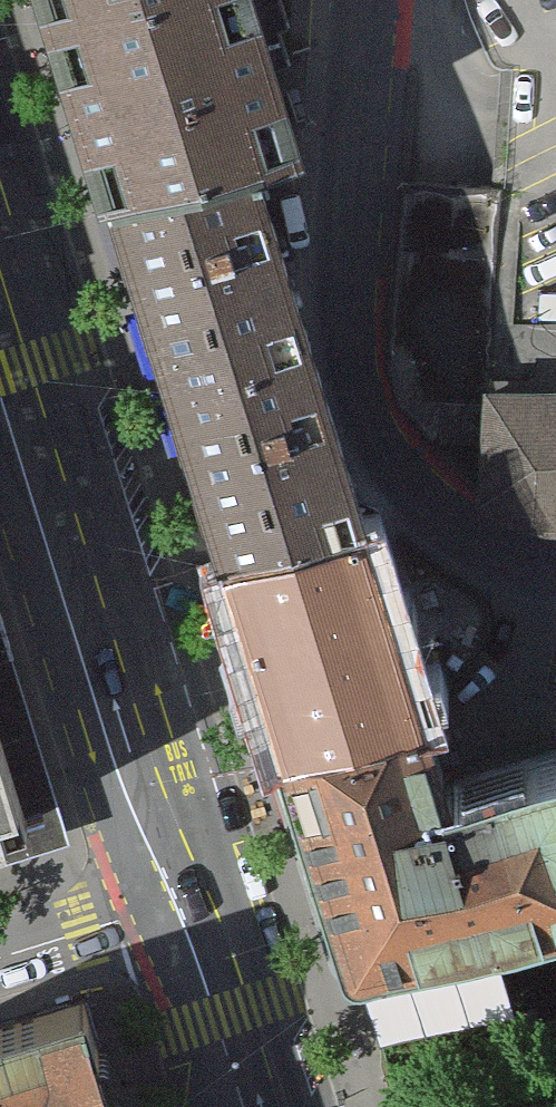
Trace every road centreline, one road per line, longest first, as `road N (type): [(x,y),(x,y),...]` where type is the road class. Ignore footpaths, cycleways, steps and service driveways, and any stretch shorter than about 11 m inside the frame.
road 1 (residential): [(375,0),(352,285),(365,397),(395,458),(455,521),(515,554),(555,563)]
road 2 (secondary): [(187,905),(0,319)]
road 3 (secondary): [(187,905),(250,1106)]
road 4 (residential): [(0,962),(187,905)]

